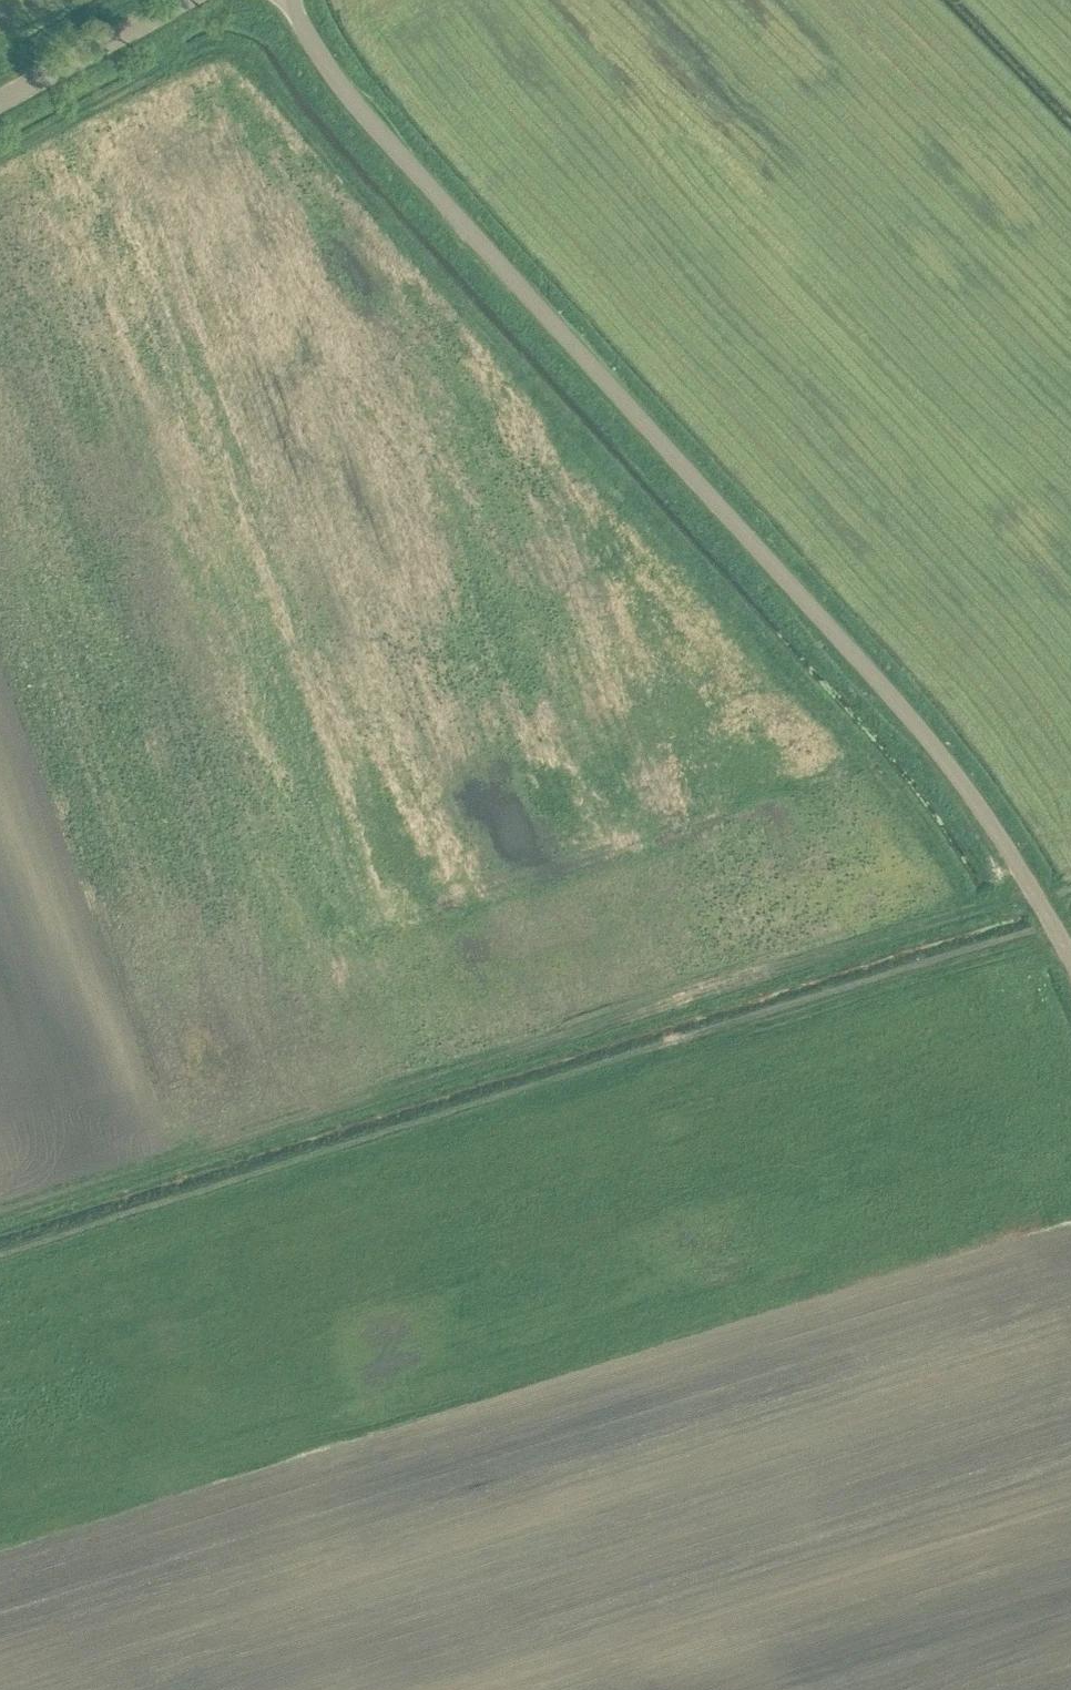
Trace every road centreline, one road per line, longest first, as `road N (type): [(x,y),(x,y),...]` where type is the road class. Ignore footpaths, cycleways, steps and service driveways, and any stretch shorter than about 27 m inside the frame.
road 1 (unclassified): [(1070,960),(938,752),(351,98),(291,0)]
road 2 (tertiary): [(0,100),(184,0)]

